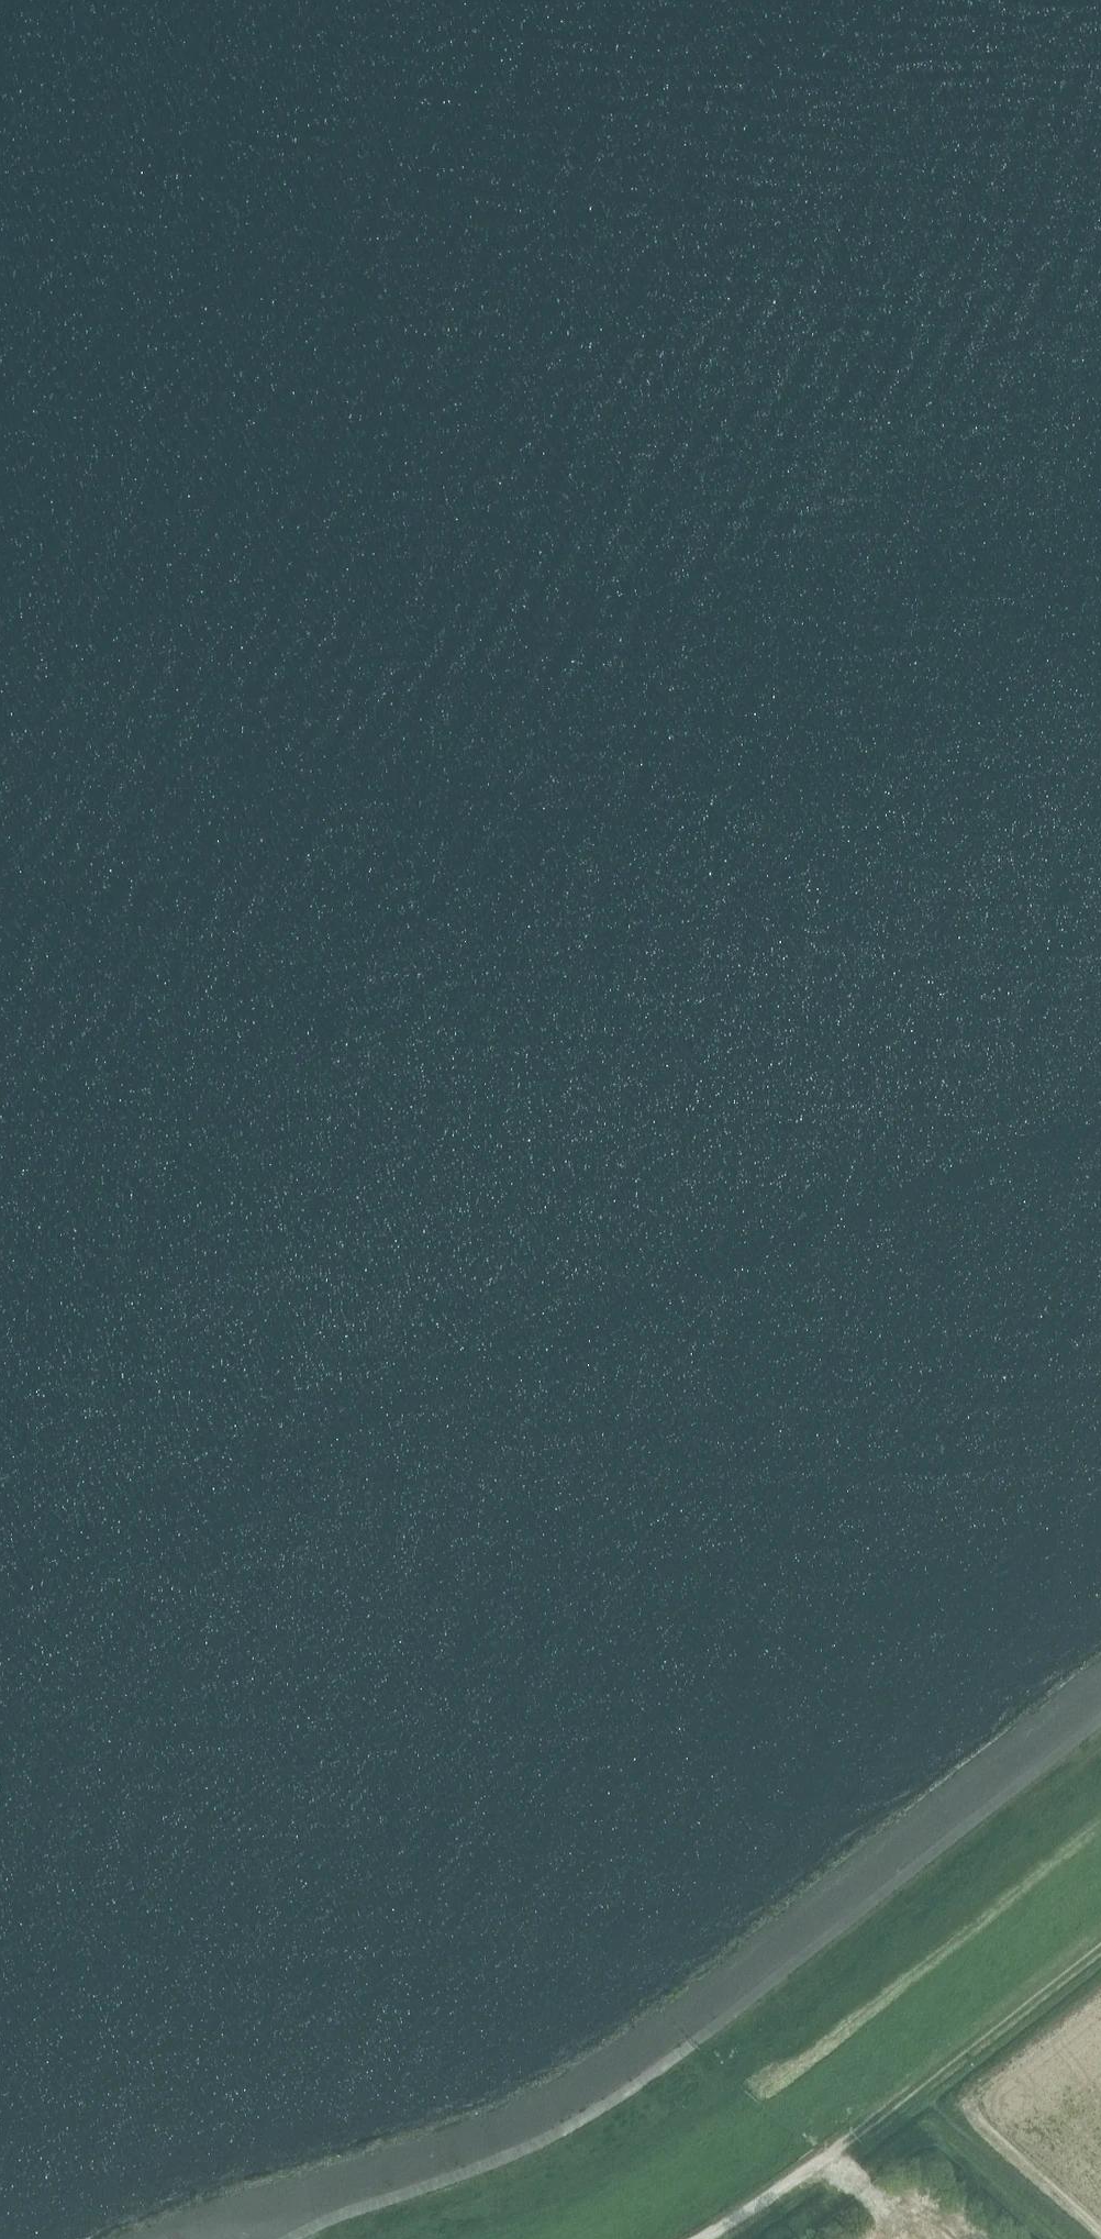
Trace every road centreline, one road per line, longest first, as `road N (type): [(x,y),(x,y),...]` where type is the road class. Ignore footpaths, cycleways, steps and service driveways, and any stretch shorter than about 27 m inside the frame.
road 1 (track): [(1100,1940),(819,2165),(703,2238)]

